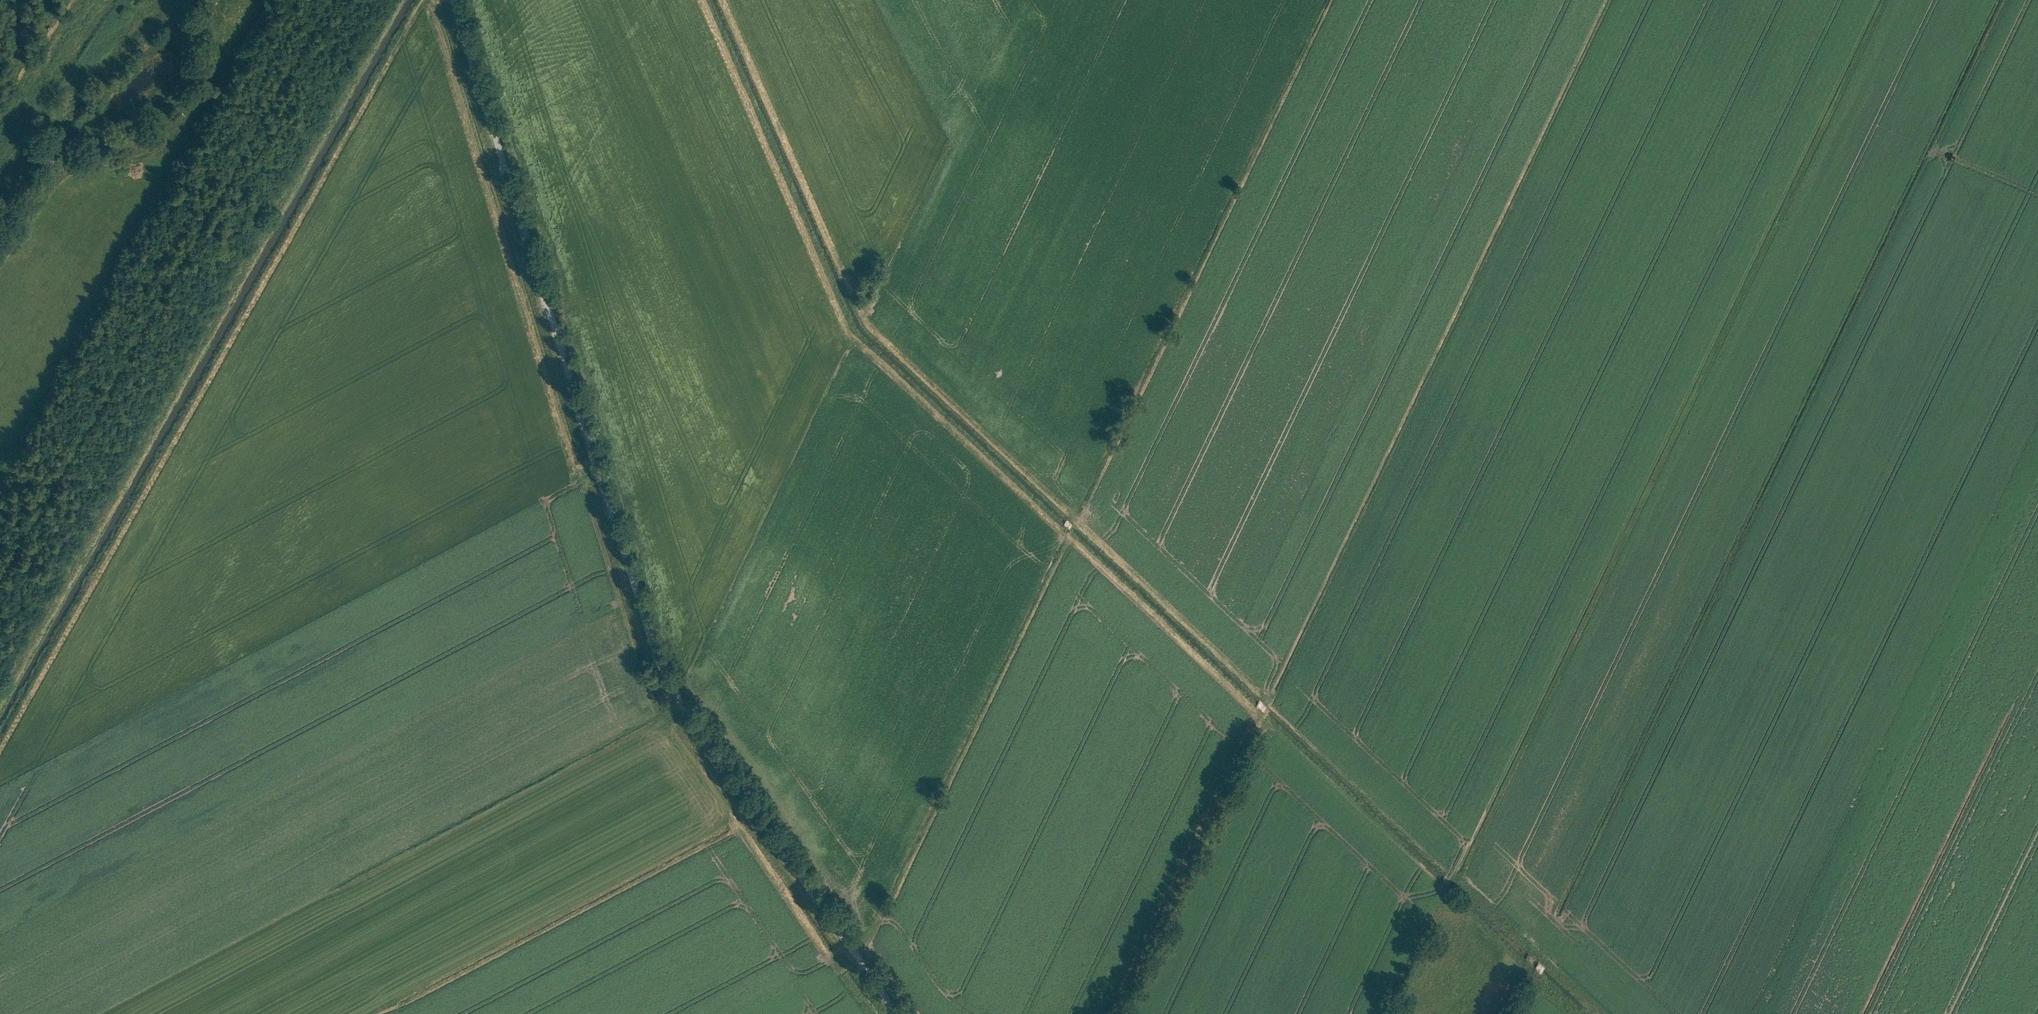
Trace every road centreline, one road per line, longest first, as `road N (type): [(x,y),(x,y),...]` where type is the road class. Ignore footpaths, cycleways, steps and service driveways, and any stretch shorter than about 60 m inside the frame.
road 1 (unclassified): [(893,1013),(673,703),(648,655),(454,0)]
road 2 (track): [(0,585),(330,0)]
road 3 (track): [(845,946),(1062,516)]
road 4 (track): [(1096,1013),(1255,702)]
road 5 (track): [(0,165),(119,0)]
road 6 (track): [(0,102),(70,0)]

